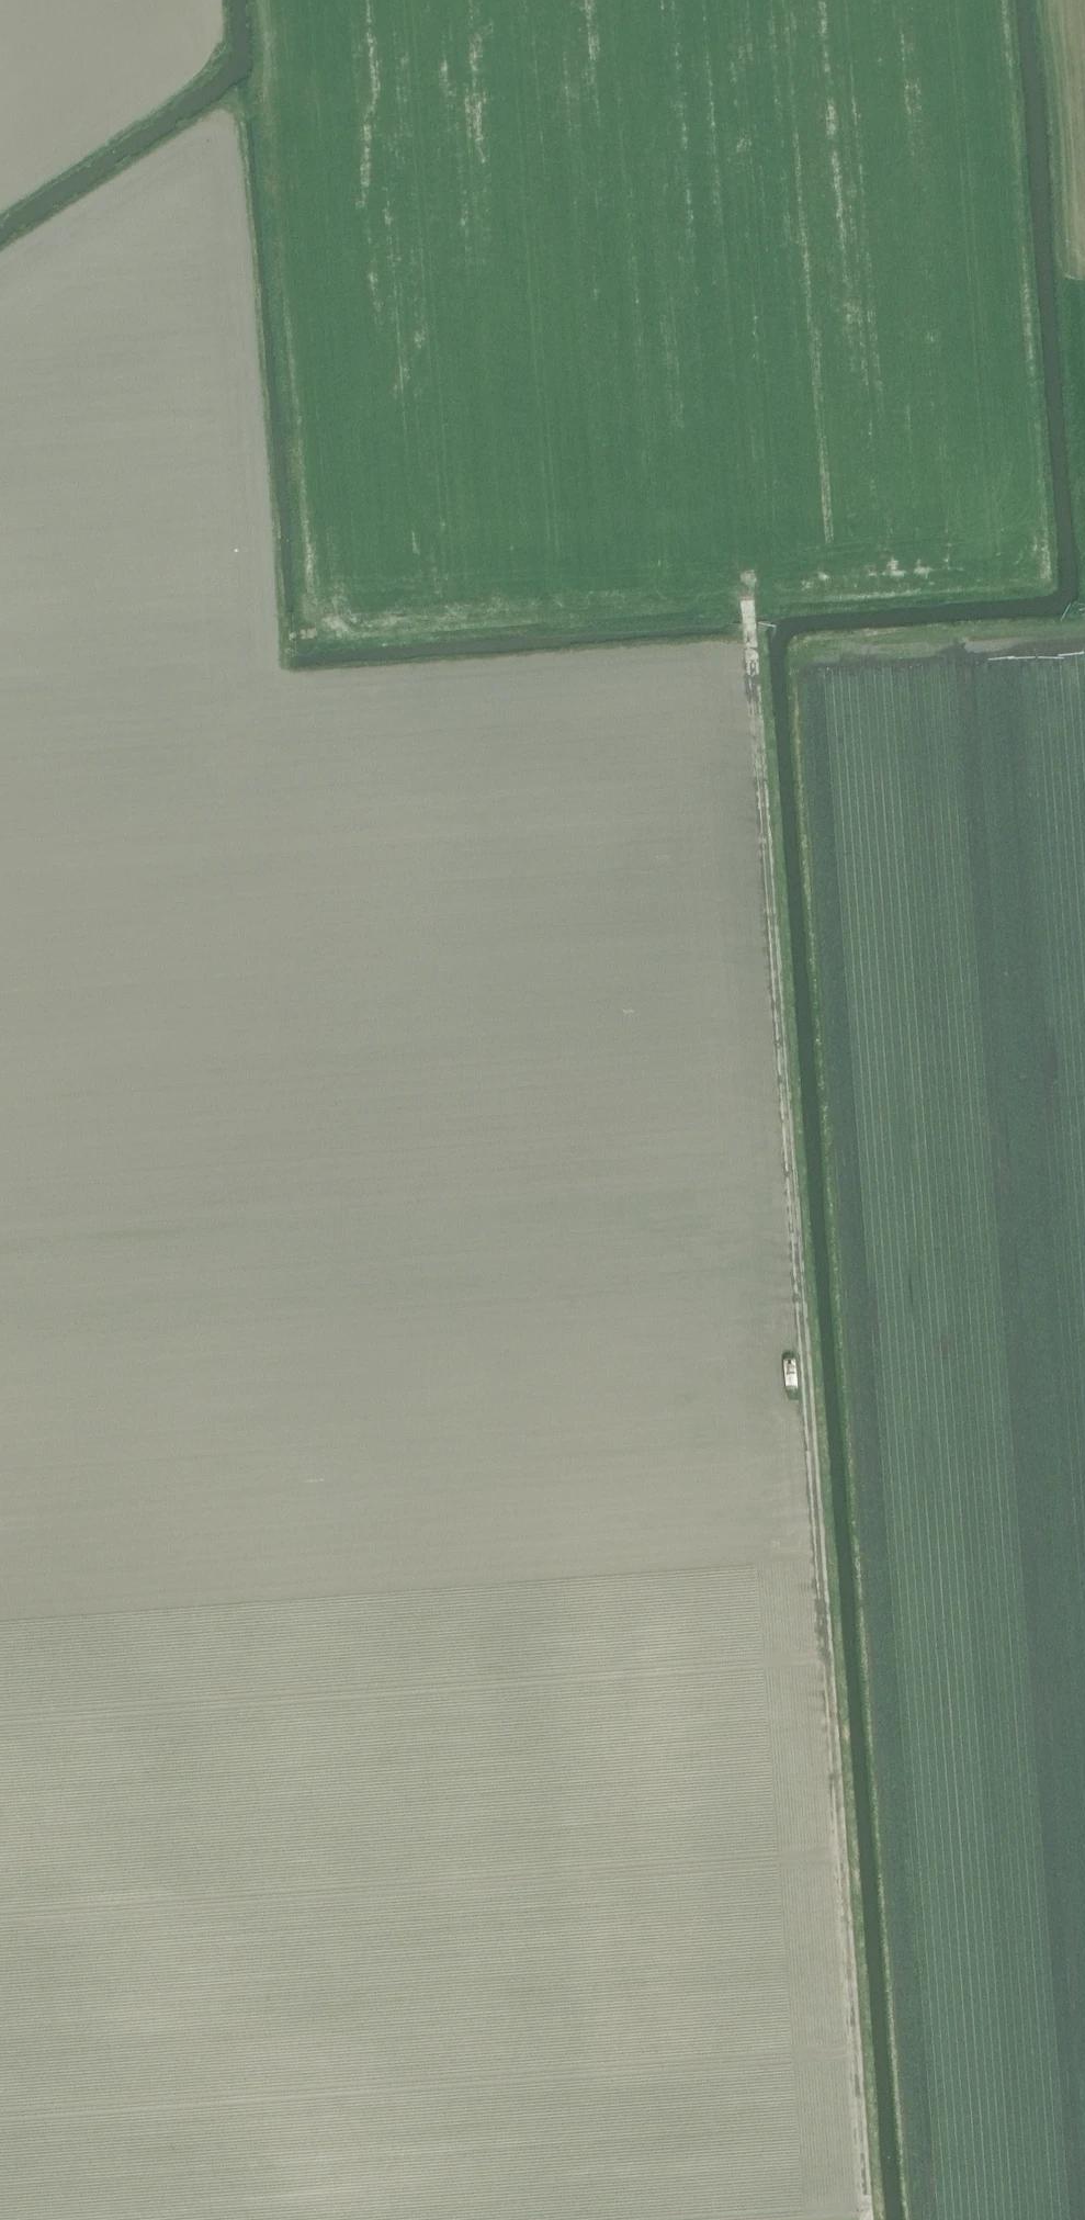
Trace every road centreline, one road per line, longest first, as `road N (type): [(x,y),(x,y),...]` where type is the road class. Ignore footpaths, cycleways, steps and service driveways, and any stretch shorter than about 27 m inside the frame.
road 1 (track): [(748,563),(869,2219)]

